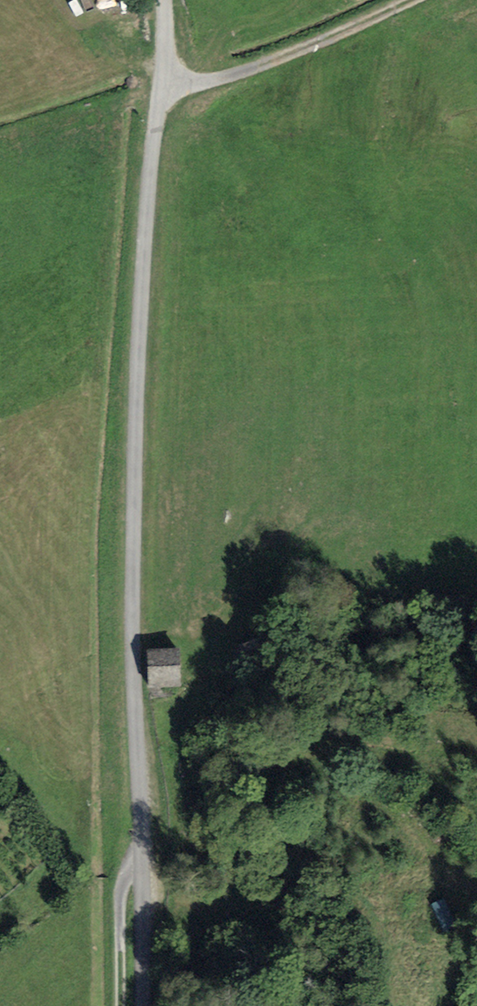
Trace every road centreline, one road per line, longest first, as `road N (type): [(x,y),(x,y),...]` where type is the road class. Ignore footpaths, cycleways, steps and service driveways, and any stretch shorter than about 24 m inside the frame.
road 1 (unclassified): [(143,1005),(130,599),(163,0)]
road 2 (track): [(162,86),(257,68),(408,0)]
road 3 (track): [(142,852),(121,892),(120,1005)]

